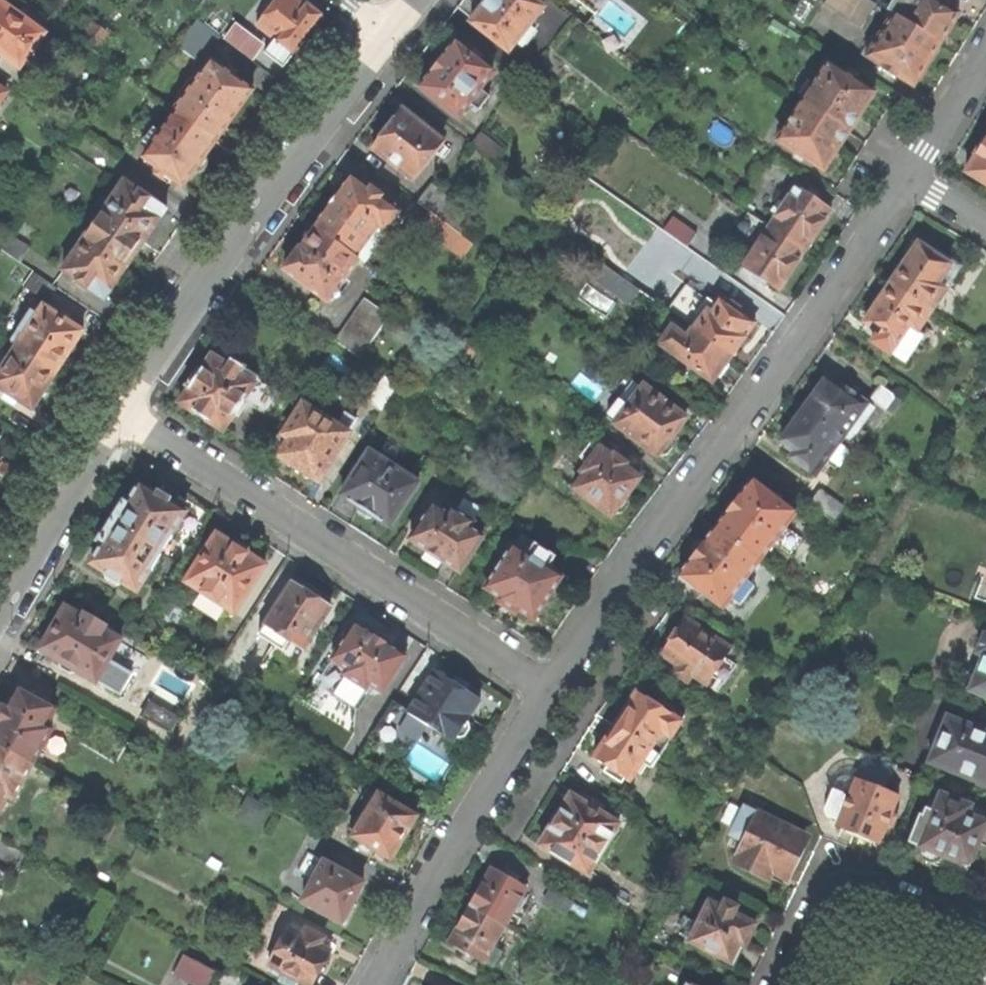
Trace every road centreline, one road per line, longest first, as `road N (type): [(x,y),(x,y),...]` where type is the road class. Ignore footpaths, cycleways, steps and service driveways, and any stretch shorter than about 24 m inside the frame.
road 1 (residential): [(907,179),(553,695)]
road 2 (residential): [(119,415),(553,695)]
road 3 (residential): [(400,32),(246,230),(119,415)]
road 4 (residential): [(553,695),(382,984)]
road 5 (residential): [(985,931),(863,885),(846,887),(830,896),(784,984)]
road 6 (residential): [(119,415),(0,613)]
road 7 (residential): [(985,50),(907,179)]

